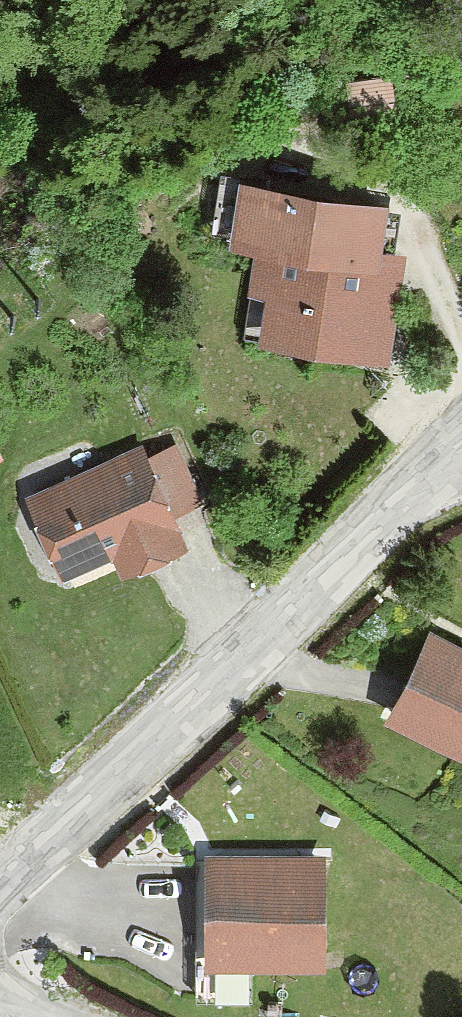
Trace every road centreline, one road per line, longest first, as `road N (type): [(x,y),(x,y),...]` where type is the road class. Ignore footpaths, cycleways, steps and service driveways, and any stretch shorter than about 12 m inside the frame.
road 1 (residential): [(0,883),(461,452)]

